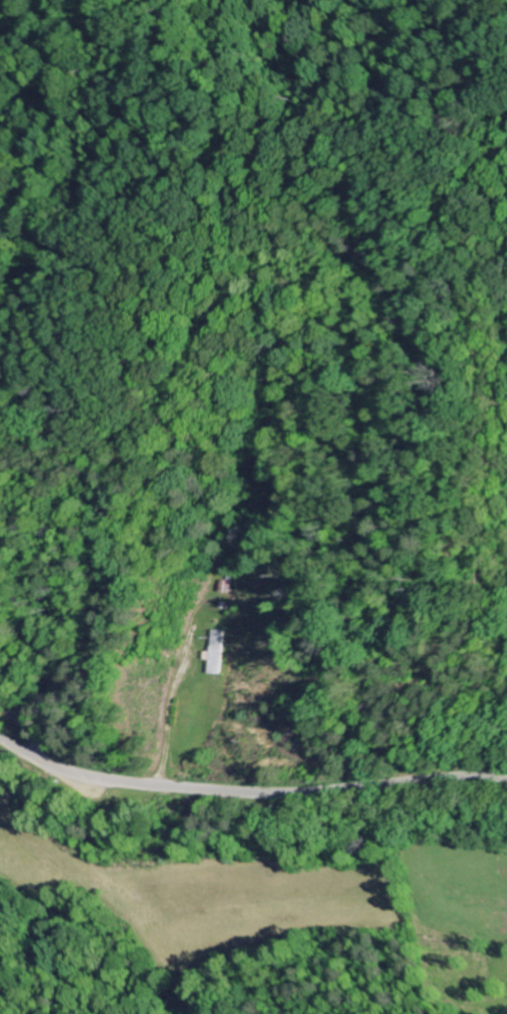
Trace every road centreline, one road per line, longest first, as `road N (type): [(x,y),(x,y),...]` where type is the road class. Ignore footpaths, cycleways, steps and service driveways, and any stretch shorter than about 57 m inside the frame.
road 1 (secondary): [(506,776),(320,790),(205,788),(74,769),(0,734)]
road 2 (residential): [(333,789),(339,706),(369,635),(414,576)]

